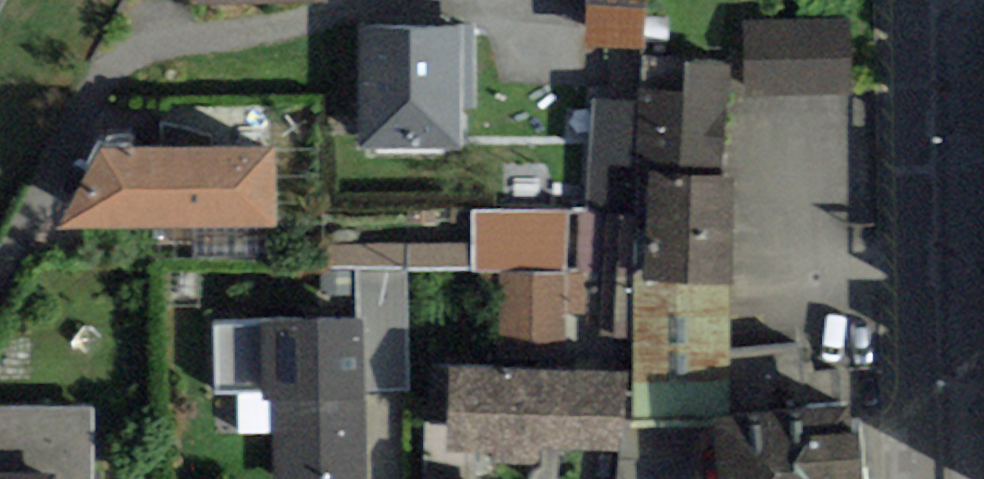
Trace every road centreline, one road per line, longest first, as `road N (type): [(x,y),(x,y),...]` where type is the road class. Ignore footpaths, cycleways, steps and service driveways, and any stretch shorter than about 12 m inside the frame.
road 1 (residential): [(917,478),(911,0)]

